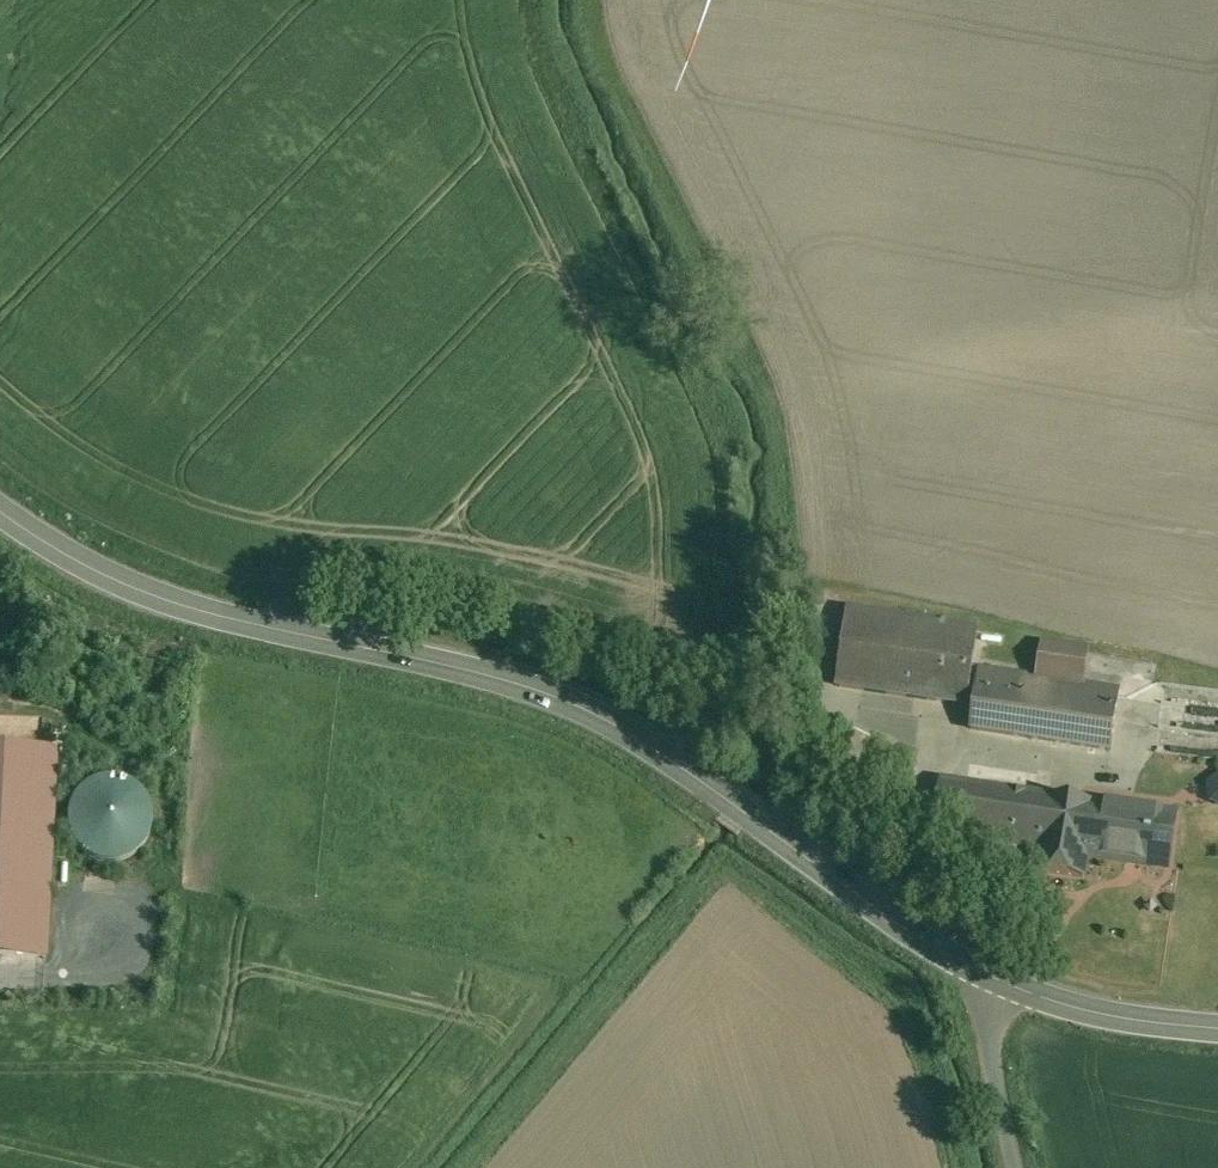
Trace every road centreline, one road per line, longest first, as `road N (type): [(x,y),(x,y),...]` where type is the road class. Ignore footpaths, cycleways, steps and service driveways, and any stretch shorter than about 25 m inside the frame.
road 1 (secondary): [(0,509),(97,572),(159,599),(461,669),(562,702),(665,756),(909,933),(983,974)]
road 2 (secondary): [(983,974),(1122,1019),(1217,1028)]
road 3 (unclassified): [(1015,1167),(983,974)]

